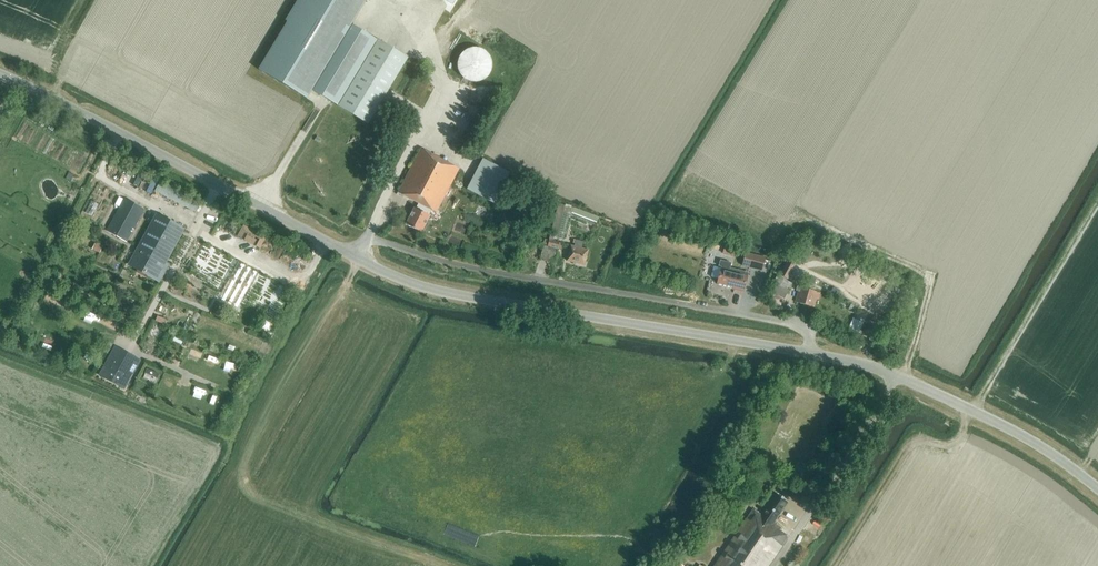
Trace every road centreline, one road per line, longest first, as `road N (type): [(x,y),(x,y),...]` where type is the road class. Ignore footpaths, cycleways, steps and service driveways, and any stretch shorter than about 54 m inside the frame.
road 1 (residential): [(808,353),(808,330),(792,323),(507,275),(375,241),(359,259)]
road 2 (unclassified): [(808,353),(452,293),(359,259)]
road 3 (unclassified): [(359,259),(0,74)]
road 4 (unclassified): [(1097,492),(1003,428),(935,395),(808,353)]

